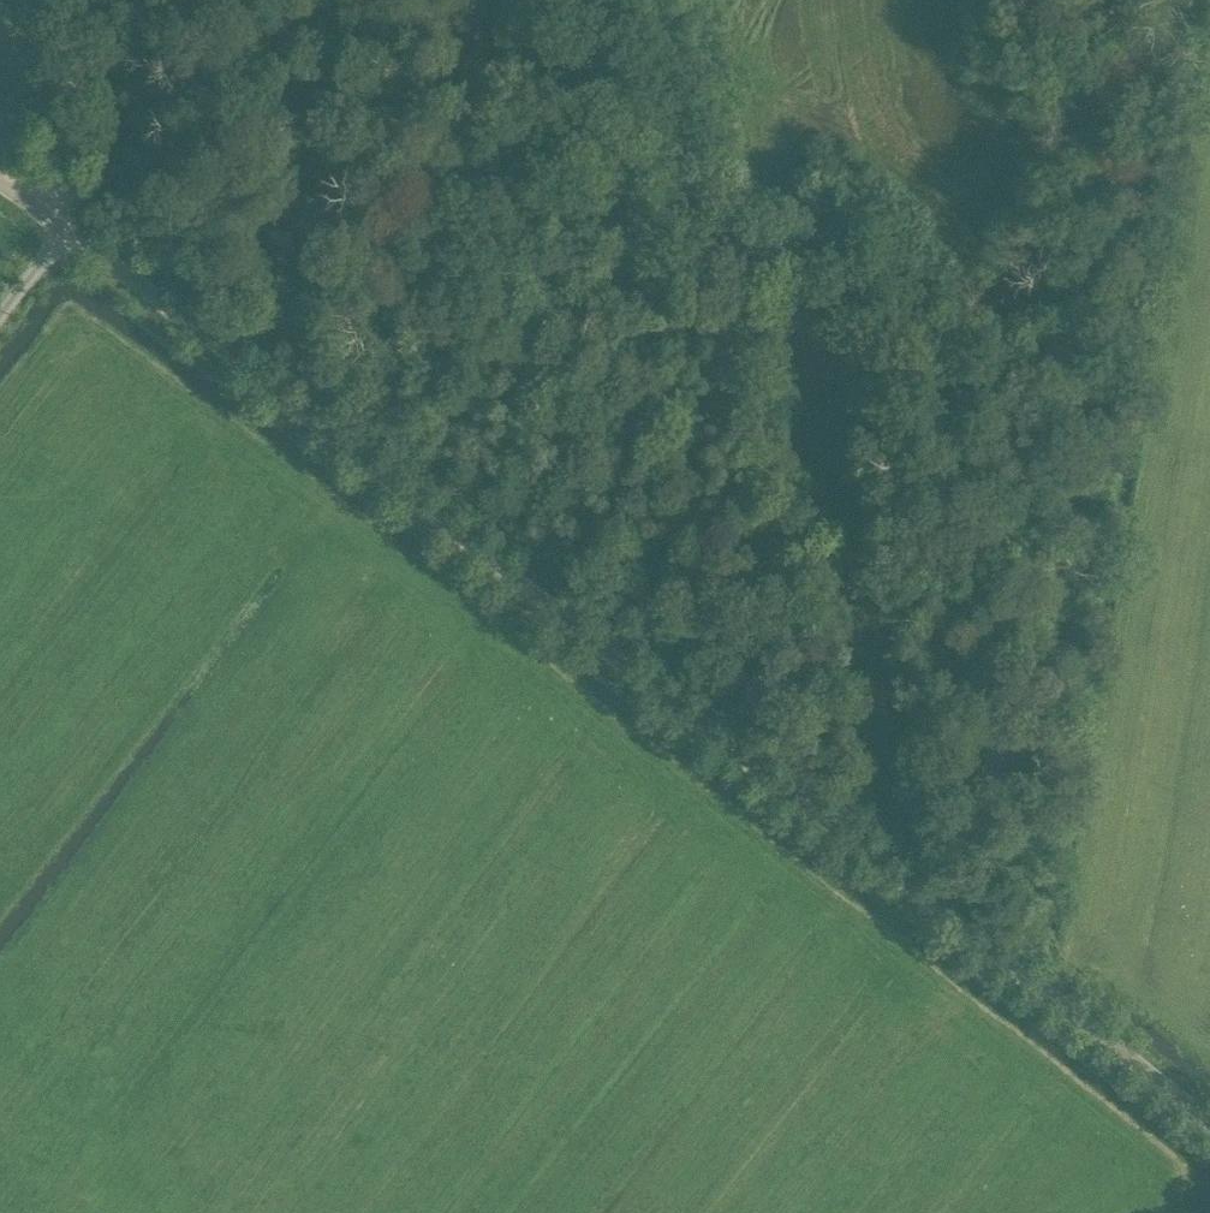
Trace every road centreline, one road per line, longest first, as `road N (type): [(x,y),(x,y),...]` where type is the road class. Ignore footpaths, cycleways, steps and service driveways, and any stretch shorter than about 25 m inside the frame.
road 1 (unclassified): [(1209,1123),(358,454),(0,185)]
road 2 (track): [(0,315),(60,226),(87,0)]

